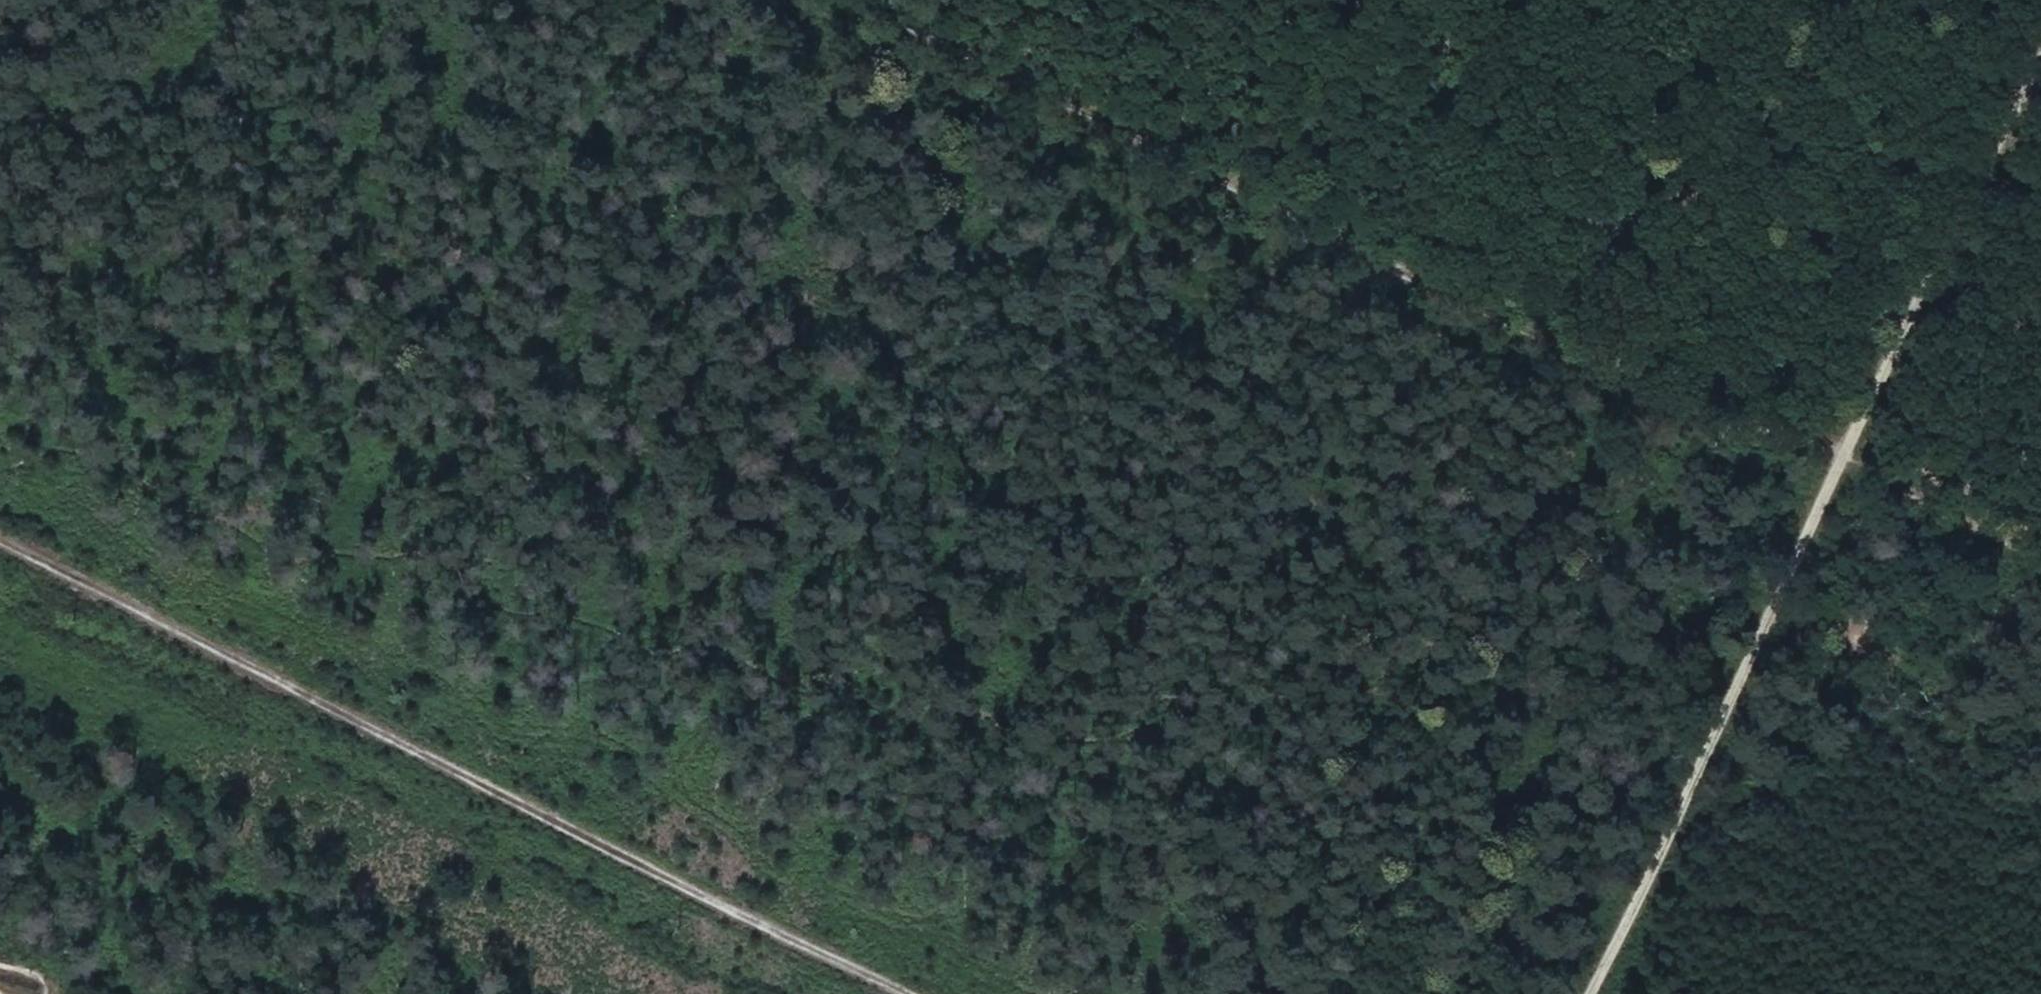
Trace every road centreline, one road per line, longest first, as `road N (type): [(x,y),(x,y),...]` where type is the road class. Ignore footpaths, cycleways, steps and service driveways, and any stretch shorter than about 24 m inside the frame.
road 1 (track): [(884,993),(0,550)]
road 2 (track): [(1586,993),(1825,486)]
road 3 (track): [(1825,486),(2040,62)]
road 4 (track): [(2040,744),(1911,672),(1808,530)]

